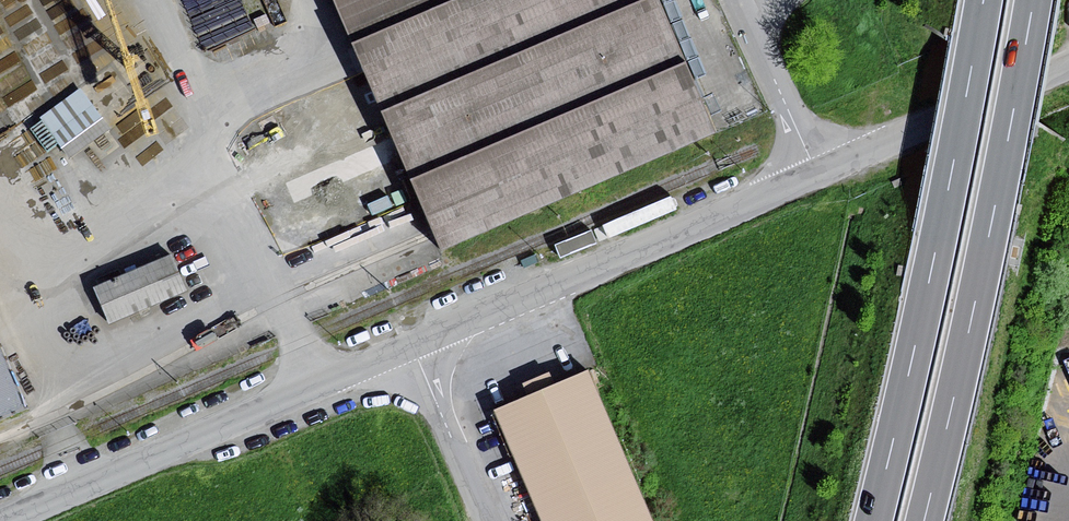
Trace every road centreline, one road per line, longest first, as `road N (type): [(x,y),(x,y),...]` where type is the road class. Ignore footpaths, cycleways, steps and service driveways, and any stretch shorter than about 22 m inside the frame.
road 1 (motorway): [(984,0),(874,520)]
road 2 (motorway): [(924,520),(1033,0)]
road 3 (unclassified): [(0,517),(411,340)]
road 4 (unclassified): [(411,340),(818,174)]
road 5 (unclassified): [(818,174),(1068,66)]
road 6 (unclassified): [(411,340),(487,520)]
road 7 (unclassified): [(737,0),(818,174)]

